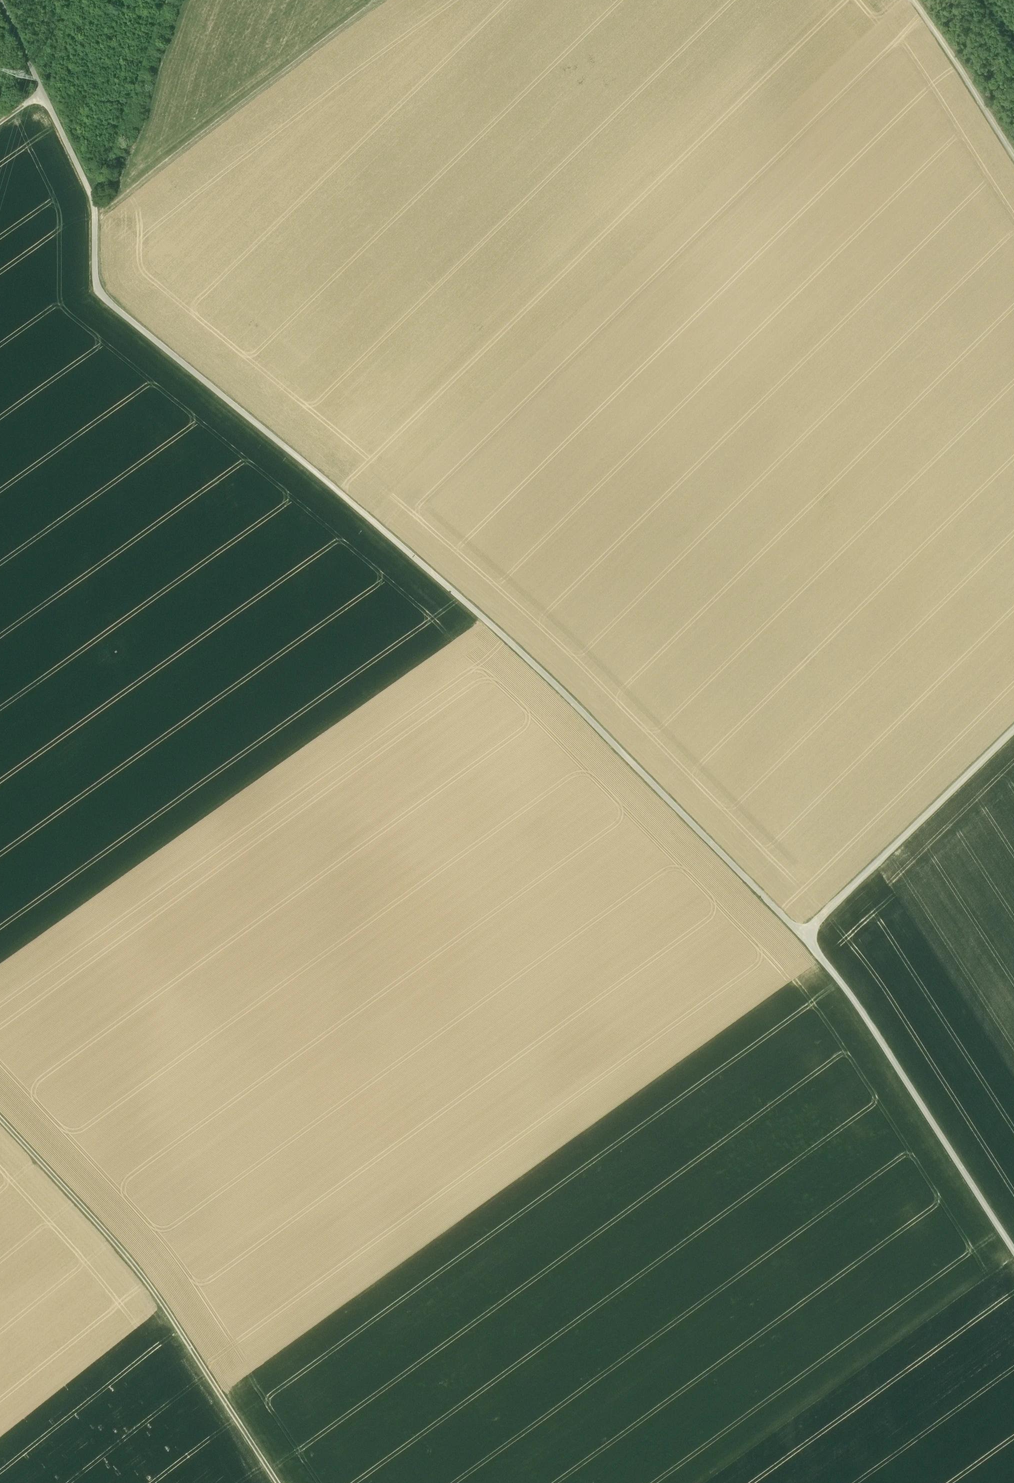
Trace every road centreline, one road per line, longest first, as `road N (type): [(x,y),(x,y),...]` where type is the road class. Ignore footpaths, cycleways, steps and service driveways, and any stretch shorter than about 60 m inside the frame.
road 1 (track): [(804,937),(572,704),(102,296),(95,203),(0,2)]
road 2 (track): [(0,1118),(140,1270),(280,1482)]
road 3 (track): [(804,937),(1013,1248)]
road 4 (track): [(1013,735),(804,937)]
road 5 (track): [(916,0),(1013,151)]

